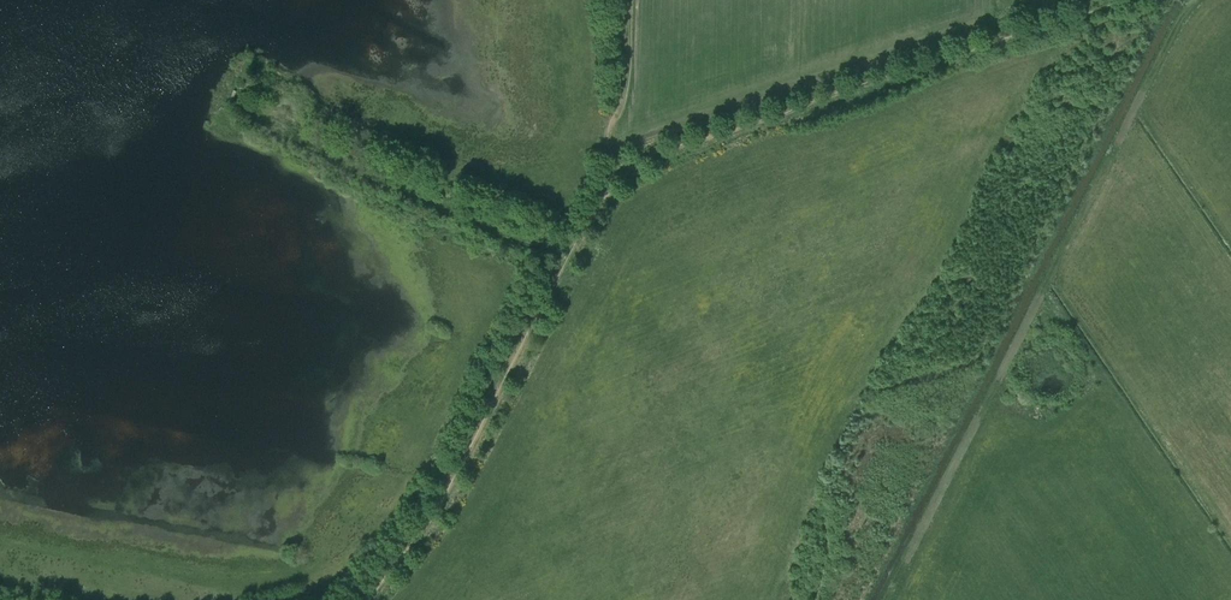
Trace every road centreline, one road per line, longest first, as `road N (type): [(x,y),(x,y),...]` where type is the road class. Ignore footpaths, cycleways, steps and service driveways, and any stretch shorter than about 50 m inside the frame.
road 1 (track): [(609,178),(1122,0)]
road 2 (track): [(628,0),(609,178)]

